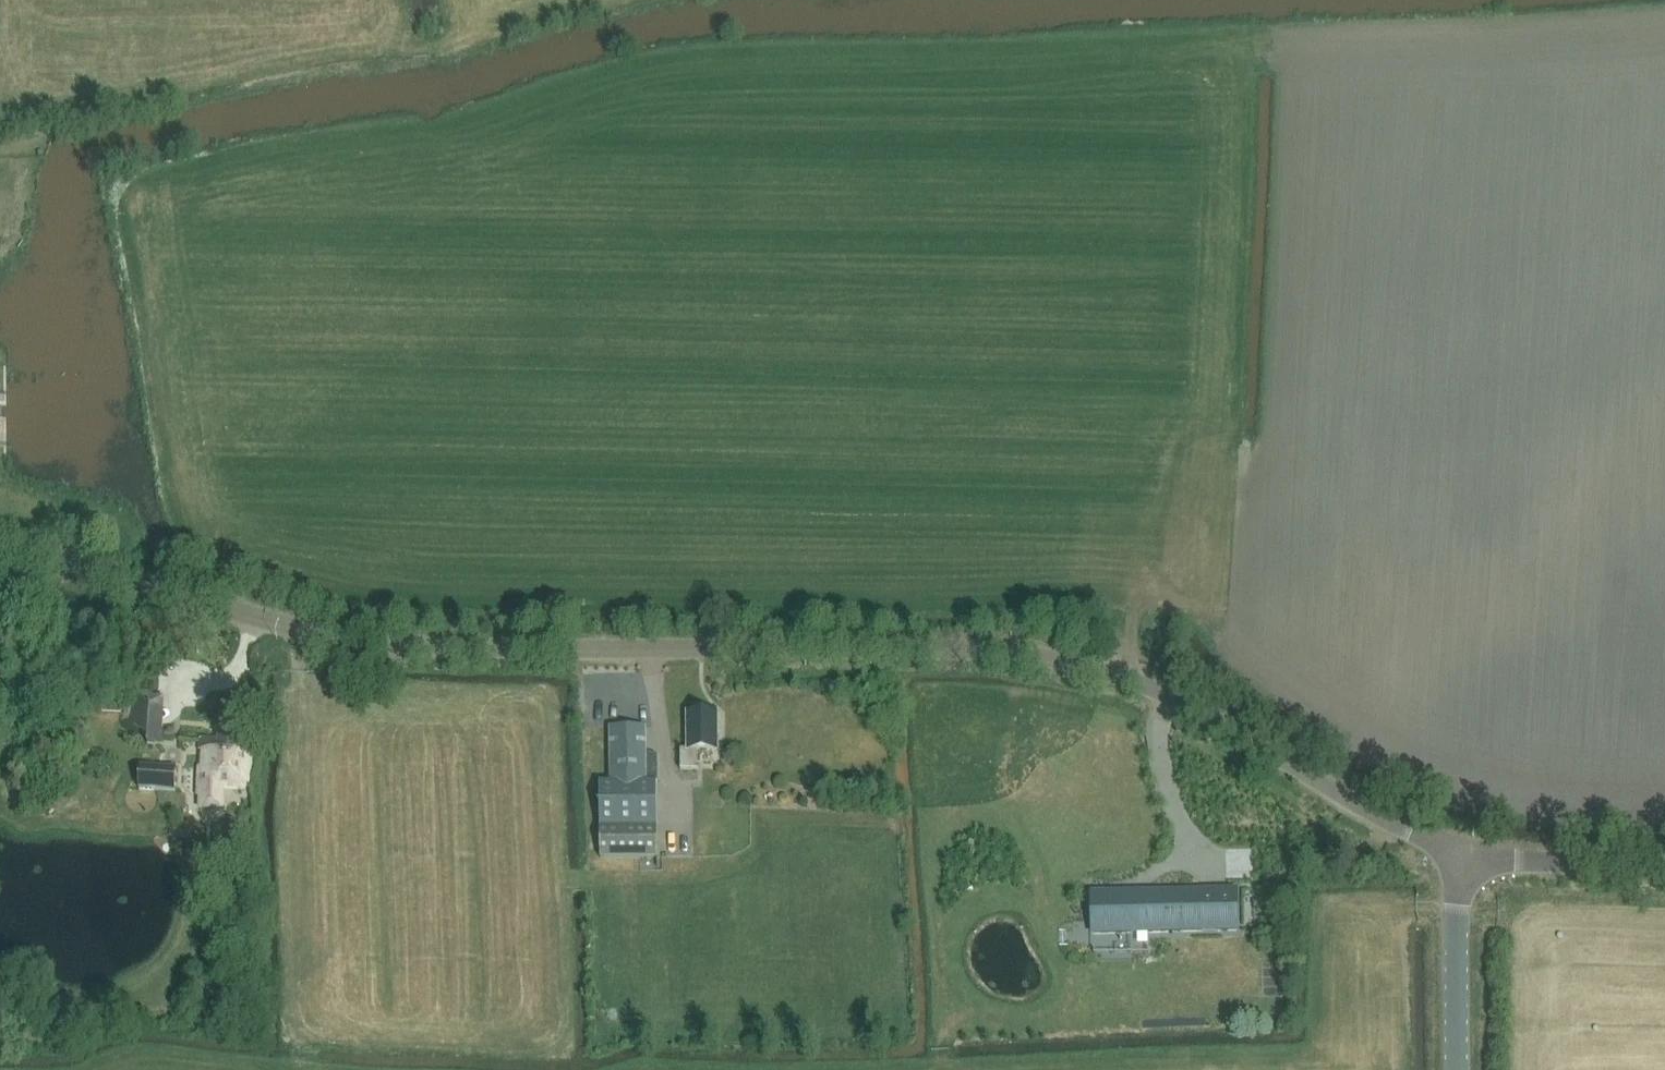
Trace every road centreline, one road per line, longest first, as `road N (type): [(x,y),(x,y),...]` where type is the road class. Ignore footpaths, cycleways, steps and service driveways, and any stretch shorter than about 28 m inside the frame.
road 1 (tertiary): [(1463,851),(1376,817),(1177,699),(1071,662),(952,648),(413,647),(254,616),(0,540)]
road 2 (unclassified): [(1463,851),(1458,1069)]
road 3 (tertiary): [(1664,867),(1463,851)]

